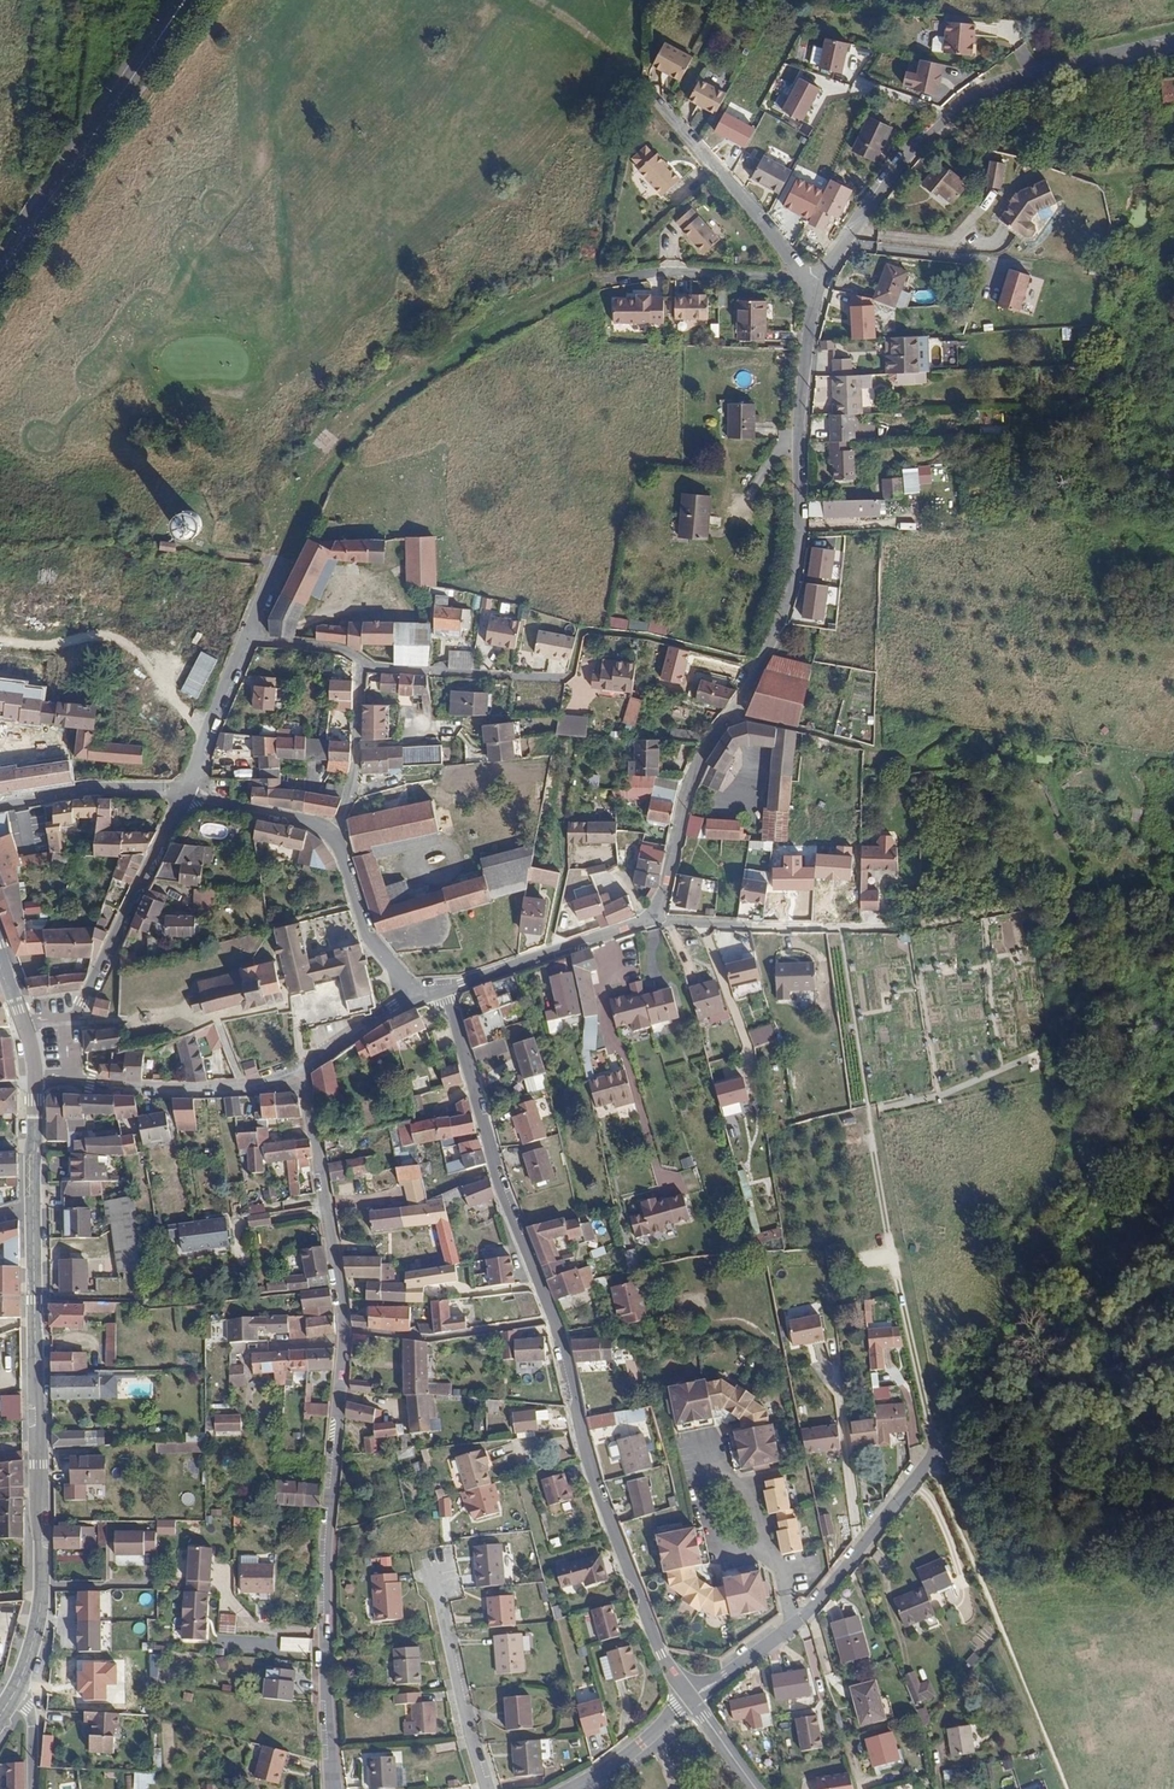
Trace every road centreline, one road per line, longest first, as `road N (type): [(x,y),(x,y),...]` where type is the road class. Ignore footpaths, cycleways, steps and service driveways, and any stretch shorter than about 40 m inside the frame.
road 1 (tertiary): [(692,1698),(661,1653),(590,1465),(556,1320),(503,1194),(446,989)]
road 2 (residential): [(303,1072),(346,1329),(330,1496),(325,1700),(332,1788)]
road 3 (residential): [(816,288),(792,589),(760,663),(705,752),(655,918)]
road 4 (track): [(937,1451),(874,1155),(843,940)]
road 5 (tertiary): [(34,1209),(43,1570),(35,1634),(16,1686)]
road 6 (residential): [(1173,41),(1003,82),(963,101),(889,176),(816,288)]
road 7 (track): [(277,563),(318,479),(379,406),(457,353),(597,283)]
road 8 (track): [(755,927),(961,920),(1095,881),(1126,862)]
road 9 (residential): [(692,1698),(810,1609),(937,1451)]
road 10 (unclassified): [(184,0),(0,273)]
road 11 (track): [(937,1451),(979,1384),(1058,1301),(1173,1232)]
road 12 (residential): [(334,833),(351,791),(362,667),(335,646),(249,639)]
road 13 (residential): [(816,288),(647,92)]
road 14 (residential): [(184,795),(65,1022)]
road 15 (track): [(1173,164),(1106,174),(940,122)]
road 16 (residential): [(69,1078),(177,1091),(274,1086),(303,1072)]
road 17 (residential): [(433,1573),(488,1788)]
road 18 (residential): [(655,918),(446,989)]
road 19 (track): [(1046,1052),(937,1097),(870,1110)]
road 20 (tertiary): [(184,795),(83,789),(0,803)]
road 21 (tertiary): [(414,996),(364,931),(334,833)]
road 22 (residential): [(184,795),(249,639)]
road 23 (tertiary): [(334,833),(308,818),(184,795)]
road 24 (residential): [(573,1788),(692,1698)]
road 25 (track): [(535,0),(647,92)]
road 26 (residential): [(303,1072),(414,996)]
road 27 (tertiary): [(36,1077),(34,1209)]

